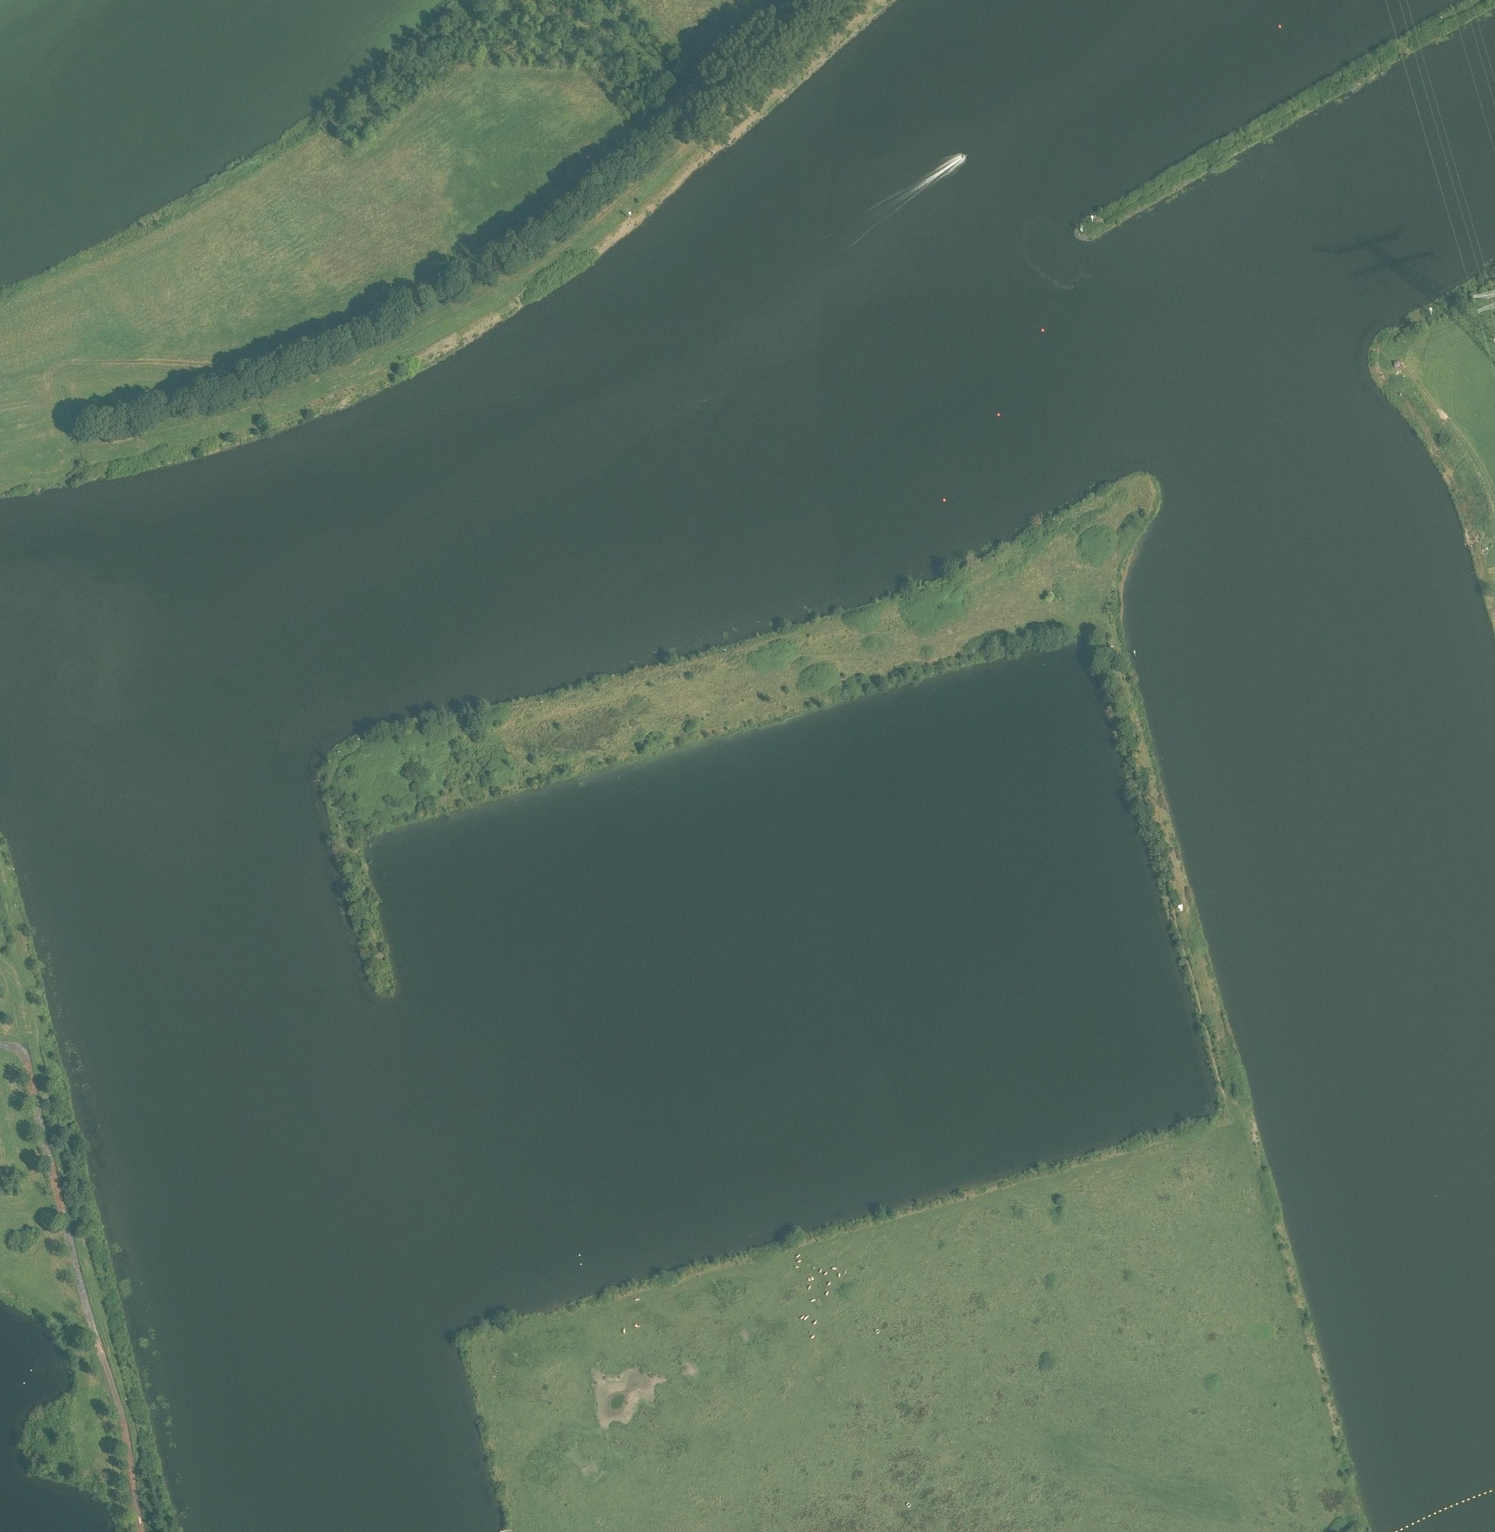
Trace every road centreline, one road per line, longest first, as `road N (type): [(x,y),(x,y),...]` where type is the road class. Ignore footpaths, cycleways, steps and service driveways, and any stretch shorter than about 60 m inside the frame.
road 1 (track): [(141,1531),(126,1444),(0,968)]

